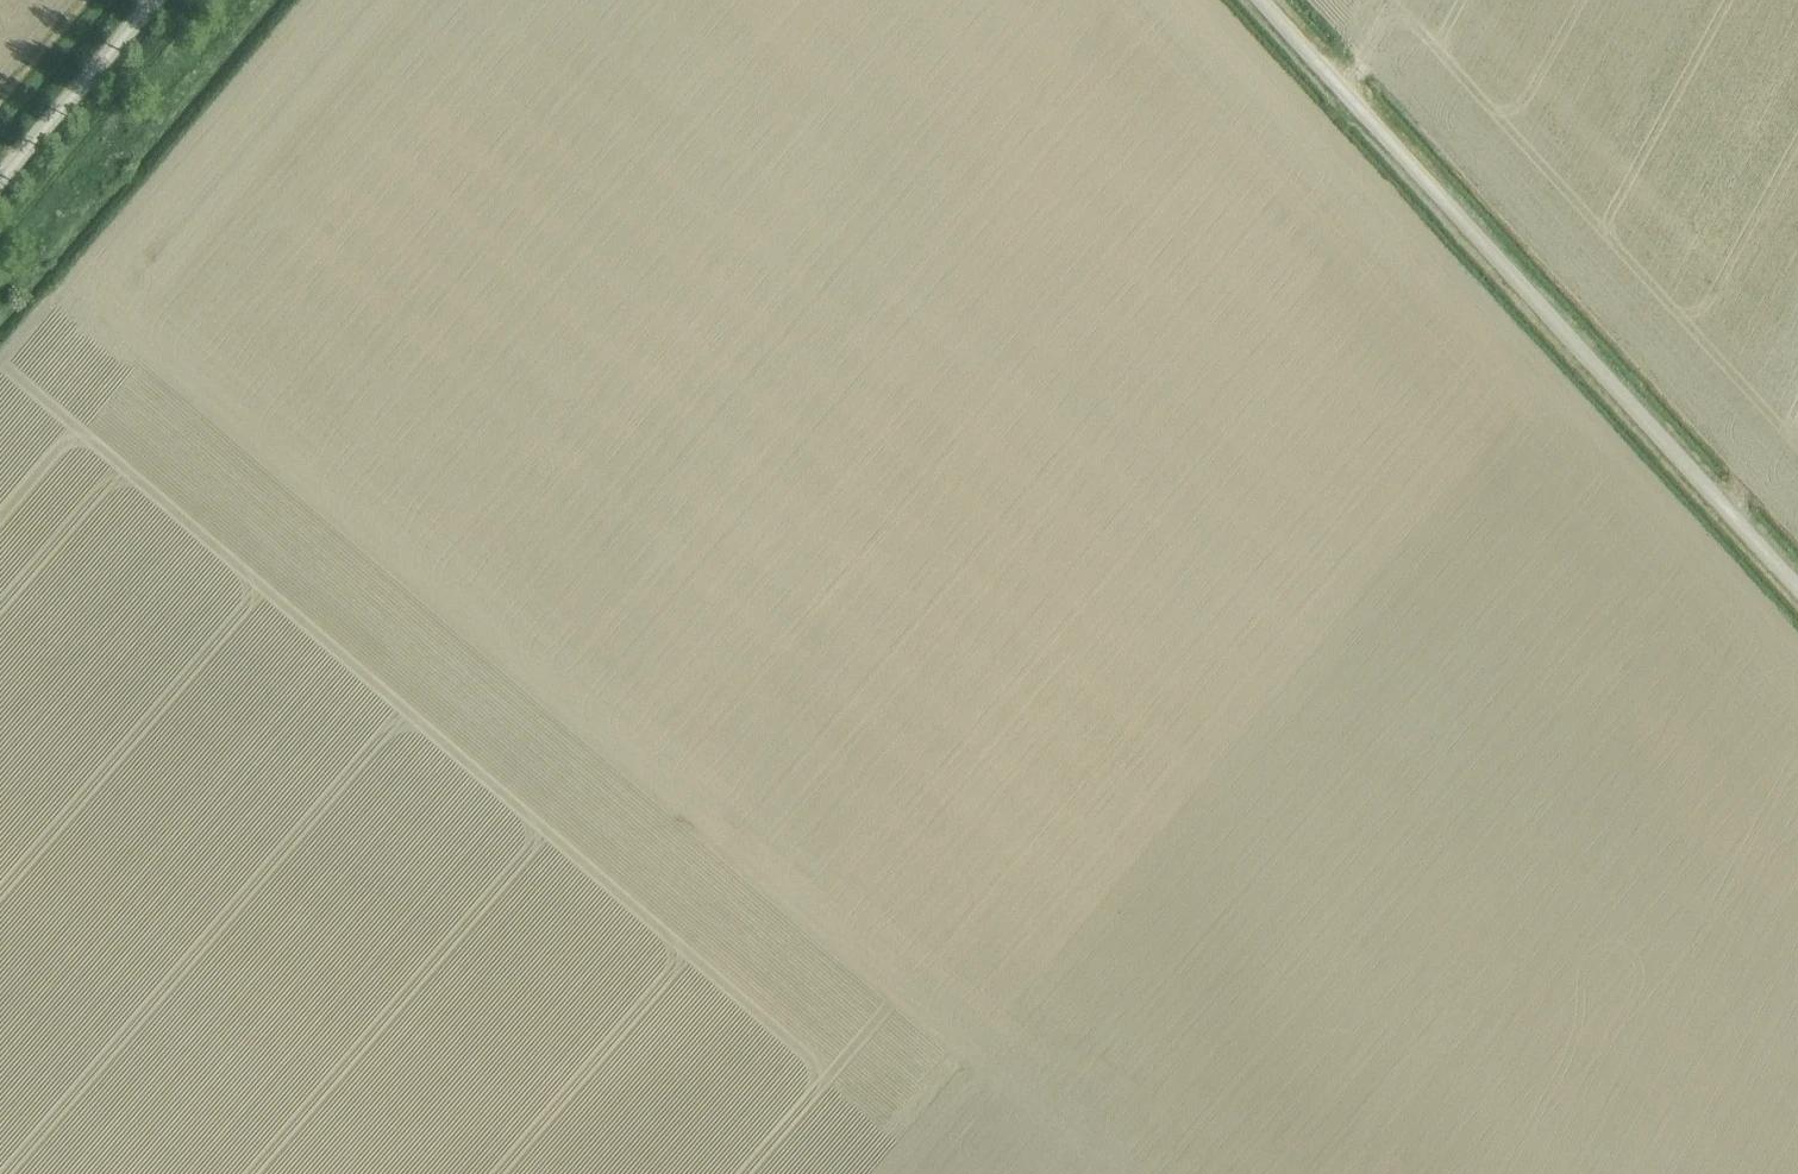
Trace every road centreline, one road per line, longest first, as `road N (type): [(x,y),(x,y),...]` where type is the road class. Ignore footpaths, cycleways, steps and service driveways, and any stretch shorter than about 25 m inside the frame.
road 1 (unclassified): [(1797,591),(1257,0)]
road 2 (unclassified): [(155,0),(0,180)]

